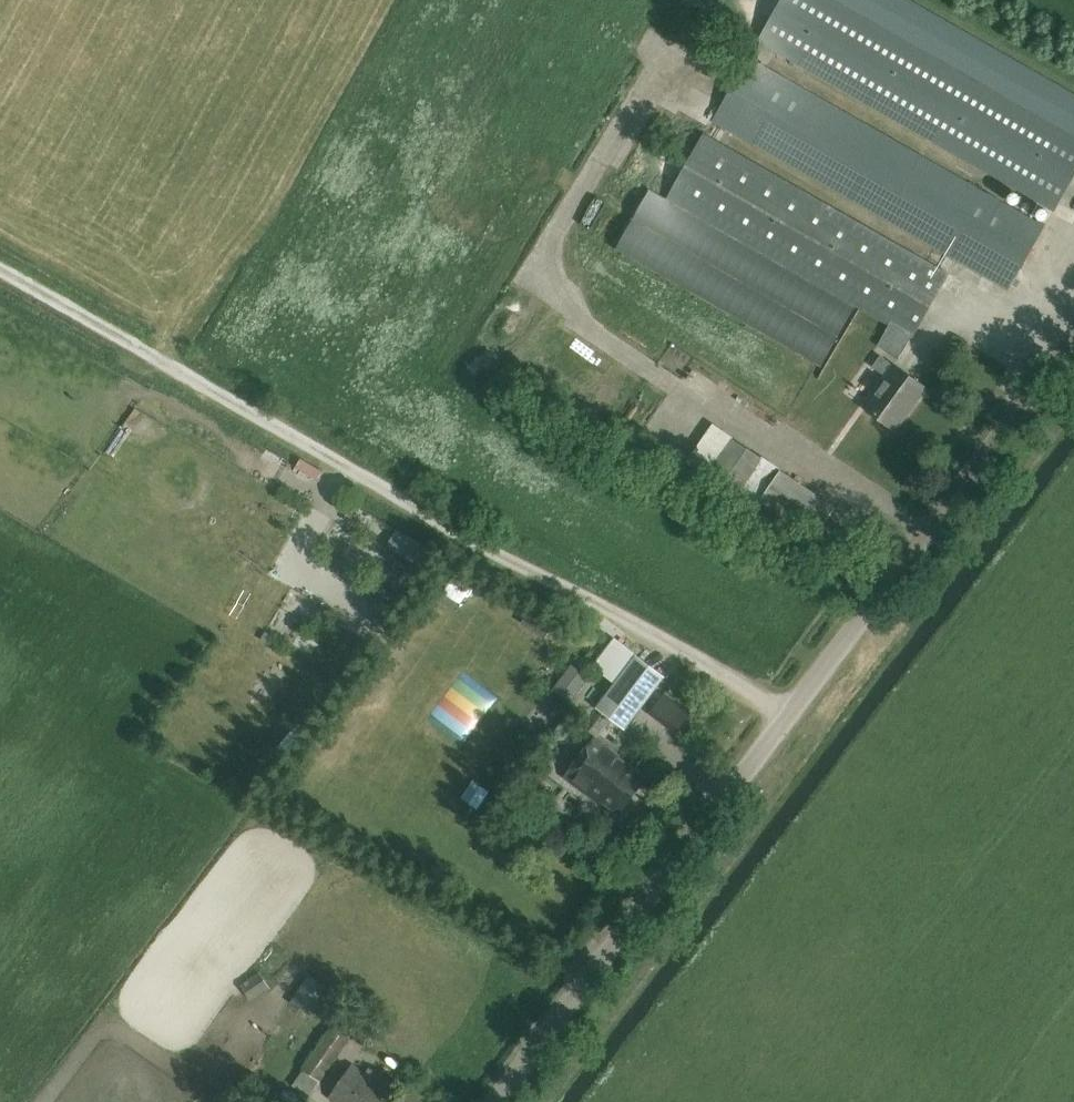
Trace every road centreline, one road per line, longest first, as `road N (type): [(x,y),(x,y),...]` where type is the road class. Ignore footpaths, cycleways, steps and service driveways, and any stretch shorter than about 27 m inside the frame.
road 1 (unclassified): [(492,1101),(793,712),(1073,320)]
road 2 (track): [(793,712),(0,271)]
road 3 (track): [(347,467),(290,560),(371,627)]

